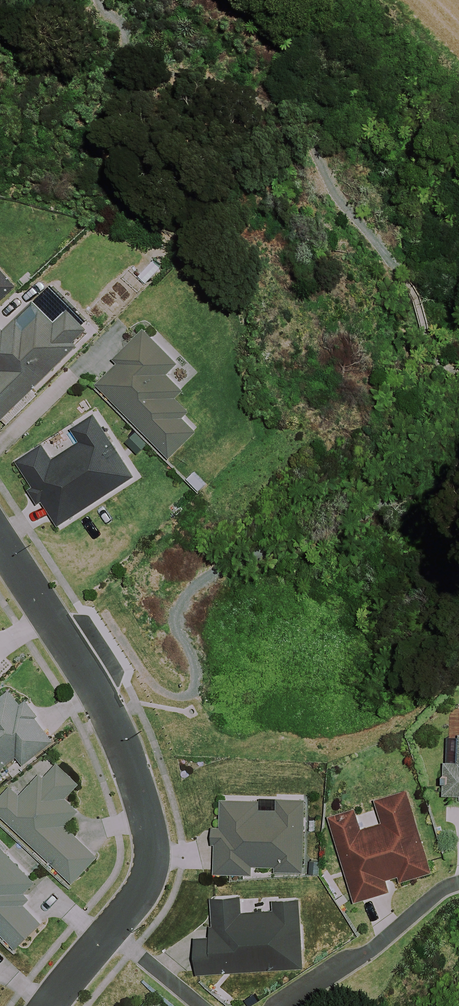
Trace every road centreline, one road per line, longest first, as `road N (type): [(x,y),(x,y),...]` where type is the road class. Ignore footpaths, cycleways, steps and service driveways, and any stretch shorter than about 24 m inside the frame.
road 1 (residential): [(0,539),(116,735),(151,829),(150,874),(110,933)]
road 2 (residential): [(288,1005),(458,883)]

